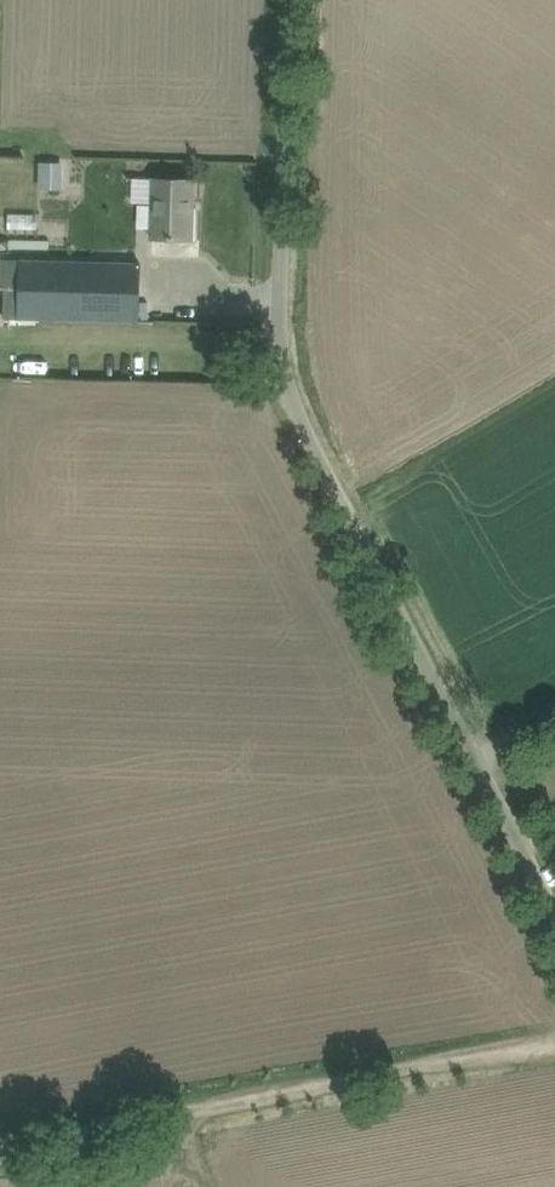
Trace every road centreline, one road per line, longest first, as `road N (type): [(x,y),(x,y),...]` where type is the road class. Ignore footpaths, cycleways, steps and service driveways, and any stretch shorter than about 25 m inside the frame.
road 1 (unclassified): [(554,915),(296,420),(282,333),(292,0)]
road 2 (track): [(554,1049),(0,1148)]
road 3 (track): [(0,338),(248,345),(282,333)]

